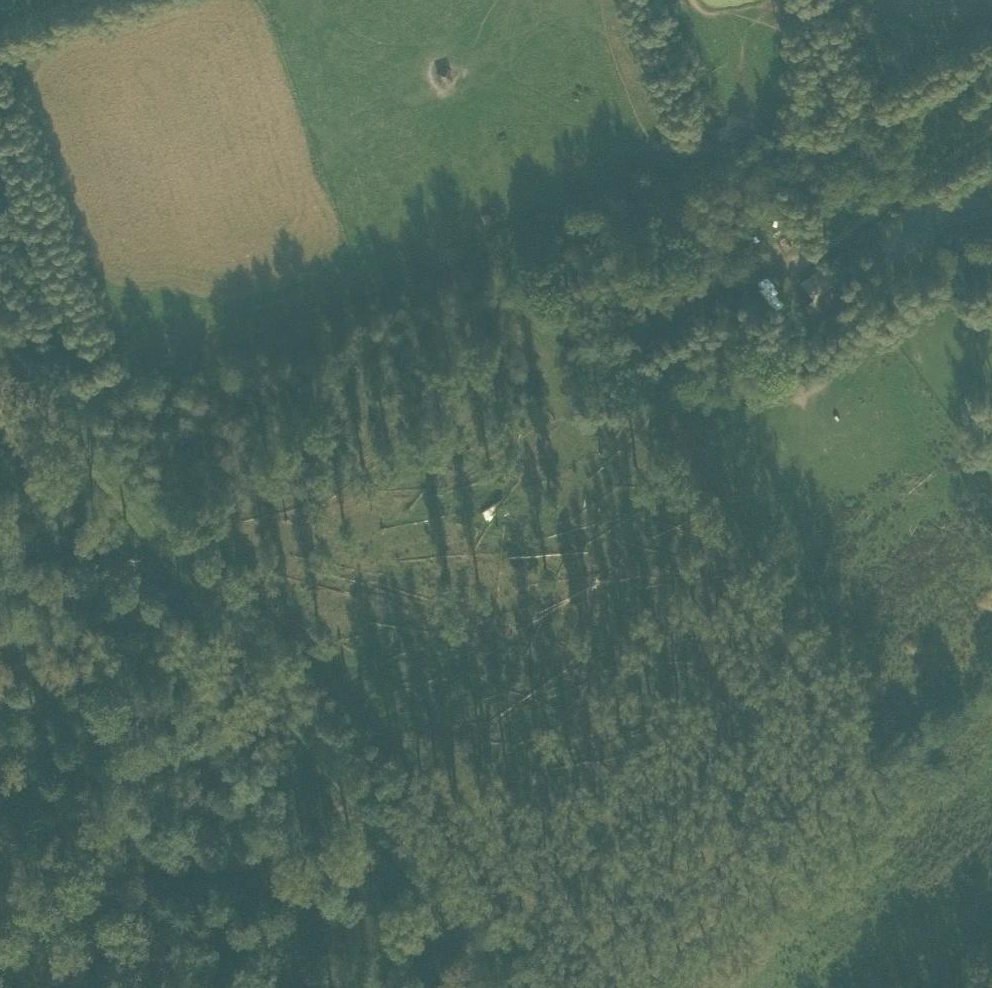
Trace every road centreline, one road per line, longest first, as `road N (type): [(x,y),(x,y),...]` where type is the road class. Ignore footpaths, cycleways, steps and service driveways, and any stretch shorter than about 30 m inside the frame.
road 1 (track): [(0,343),(509,987)]

